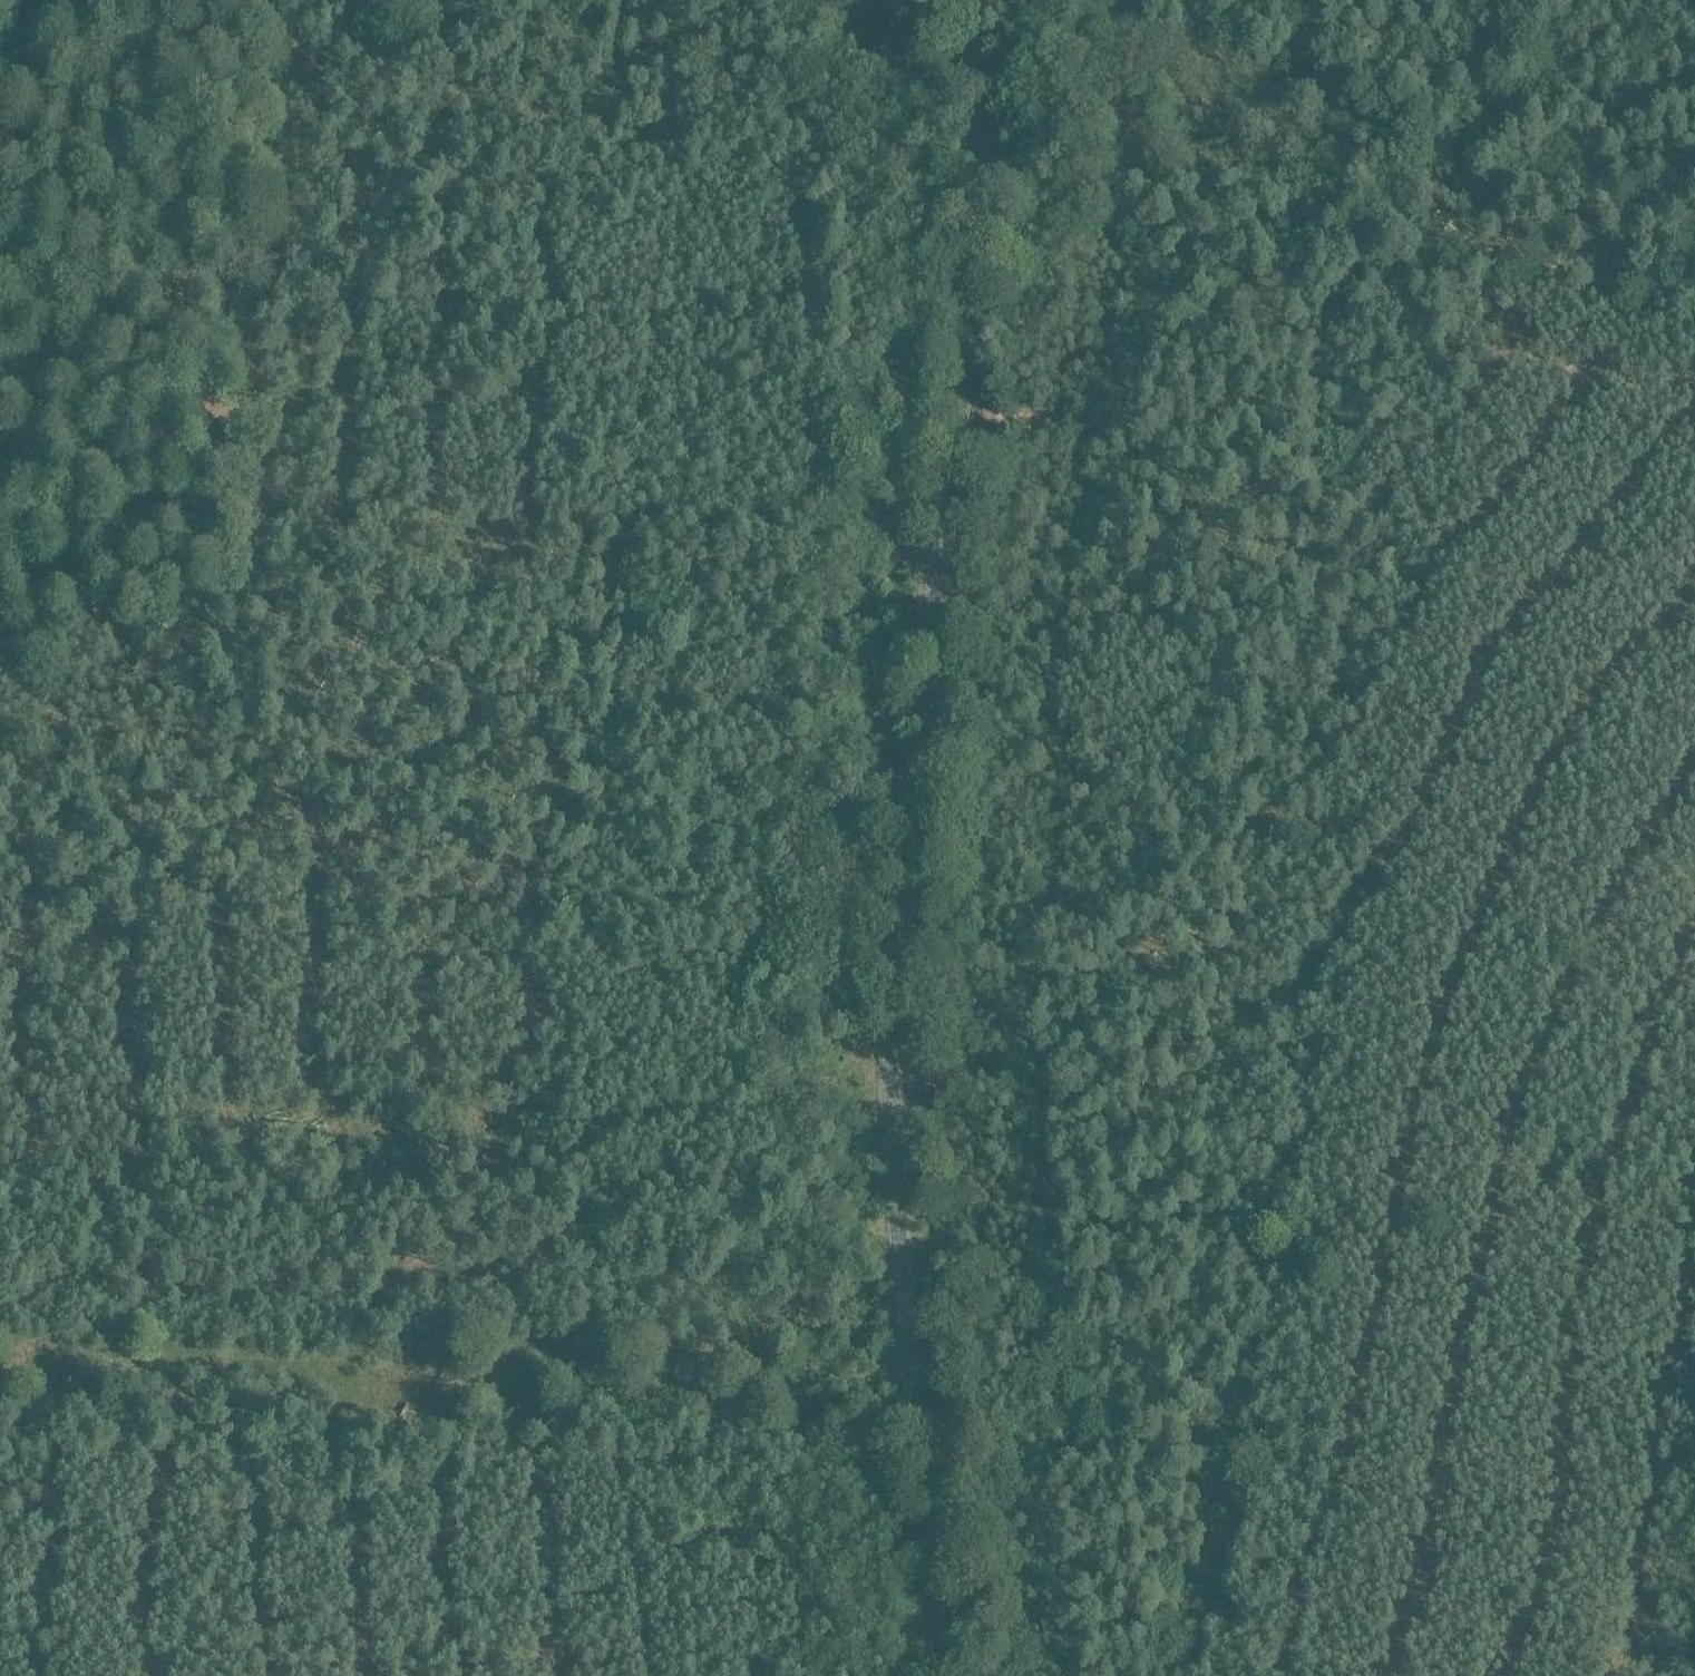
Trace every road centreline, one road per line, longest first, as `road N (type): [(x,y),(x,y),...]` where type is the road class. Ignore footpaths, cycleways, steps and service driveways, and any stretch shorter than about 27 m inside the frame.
road 1 (tertiary): [(962,1675),(914,1222),(922,890),(983,117),(967,45),(942,0)]
road 2 (track): [(1479,0),(1468,216),(1694,280)]
road 3 (track): [(982,96),(1138,11)]

